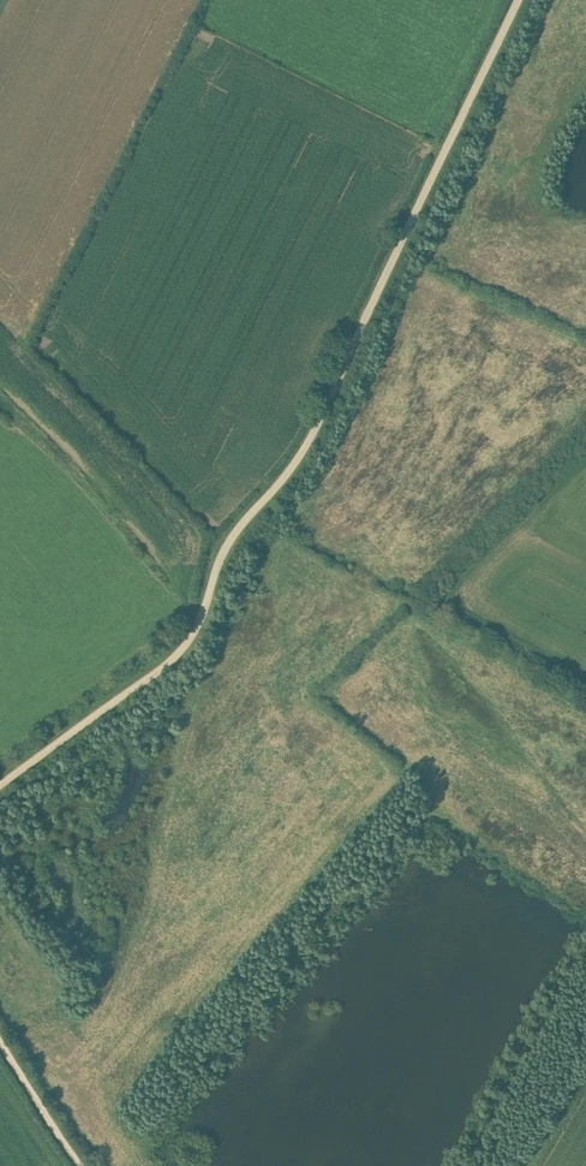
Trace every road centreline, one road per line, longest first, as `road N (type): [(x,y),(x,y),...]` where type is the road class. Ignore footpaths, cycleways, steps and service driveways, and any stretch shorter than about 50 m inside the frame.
road 1 (unclassified): [(521,0),(305,448),(219,554),(192,638),(0,786)]
road 2 (unclassified): [(0,1040),(82,1165)]

